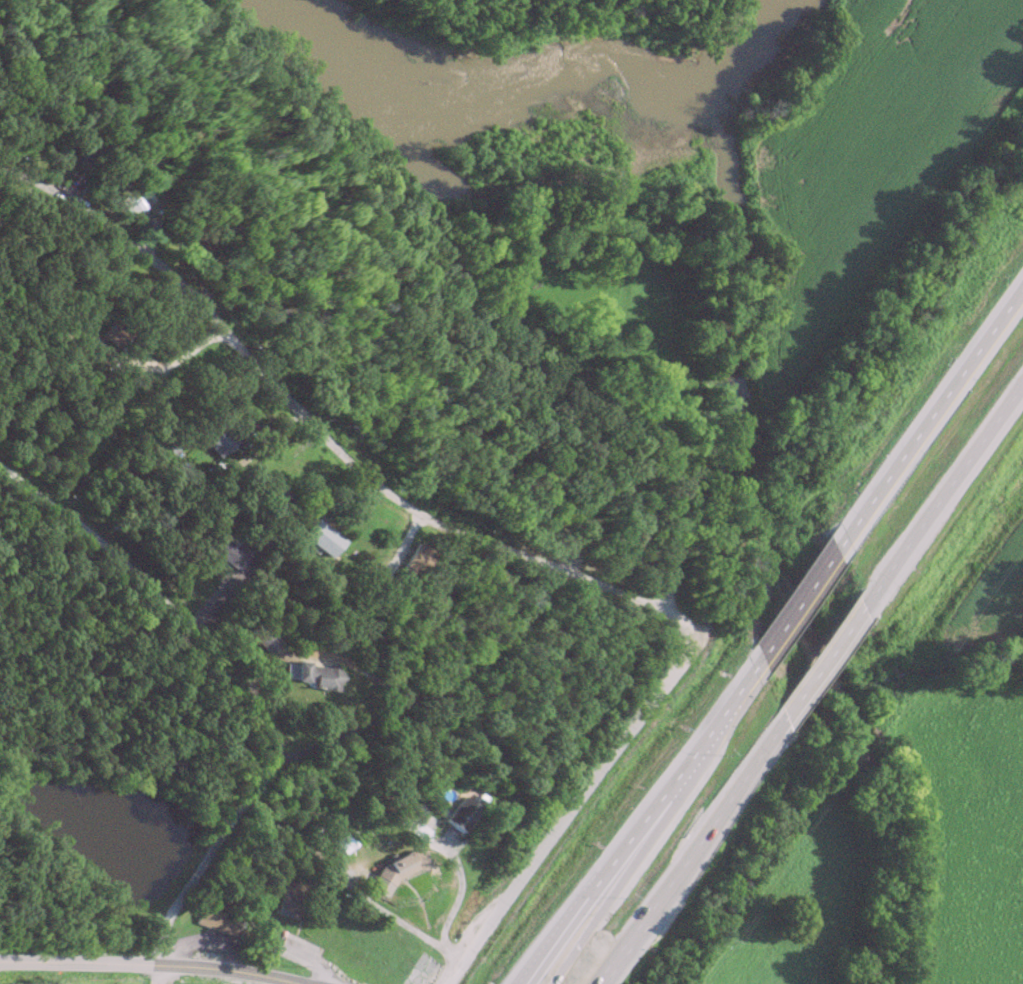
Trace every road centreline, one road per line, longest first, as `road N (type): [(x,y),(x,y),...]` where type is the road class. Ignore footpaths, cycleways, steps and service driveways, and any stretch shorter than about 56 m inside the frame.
road 1 (residential): [(686,649),(671,614),(448,527),(372,484),(162,264),(54,190),(0,171)]
road 2 (residential): [(445,983),(686,649)]
road 3 (residential): [(0,464),(171,605),(264,716),(278,757)]
road 4 (trunk): [(756,657),(522,983)]
road 5 (residential): [(151,964),(174,896),(278,757),(401,702)]
road 6 (trunk): [(1022,279),(830,551)]
road 7 (trunk): [(589,983),(780,717)]
road 8 (tertiary): [(300,983),(222,968),(0,961)]
road 9 (trunk): [(856,609),(1022,375)]
road 10 (trunk): [(673,773),(548,983)]
road 11 (trunk): [(780,717),(856,609)]
road 12 (trunk): [(830,551),(756,657)]

